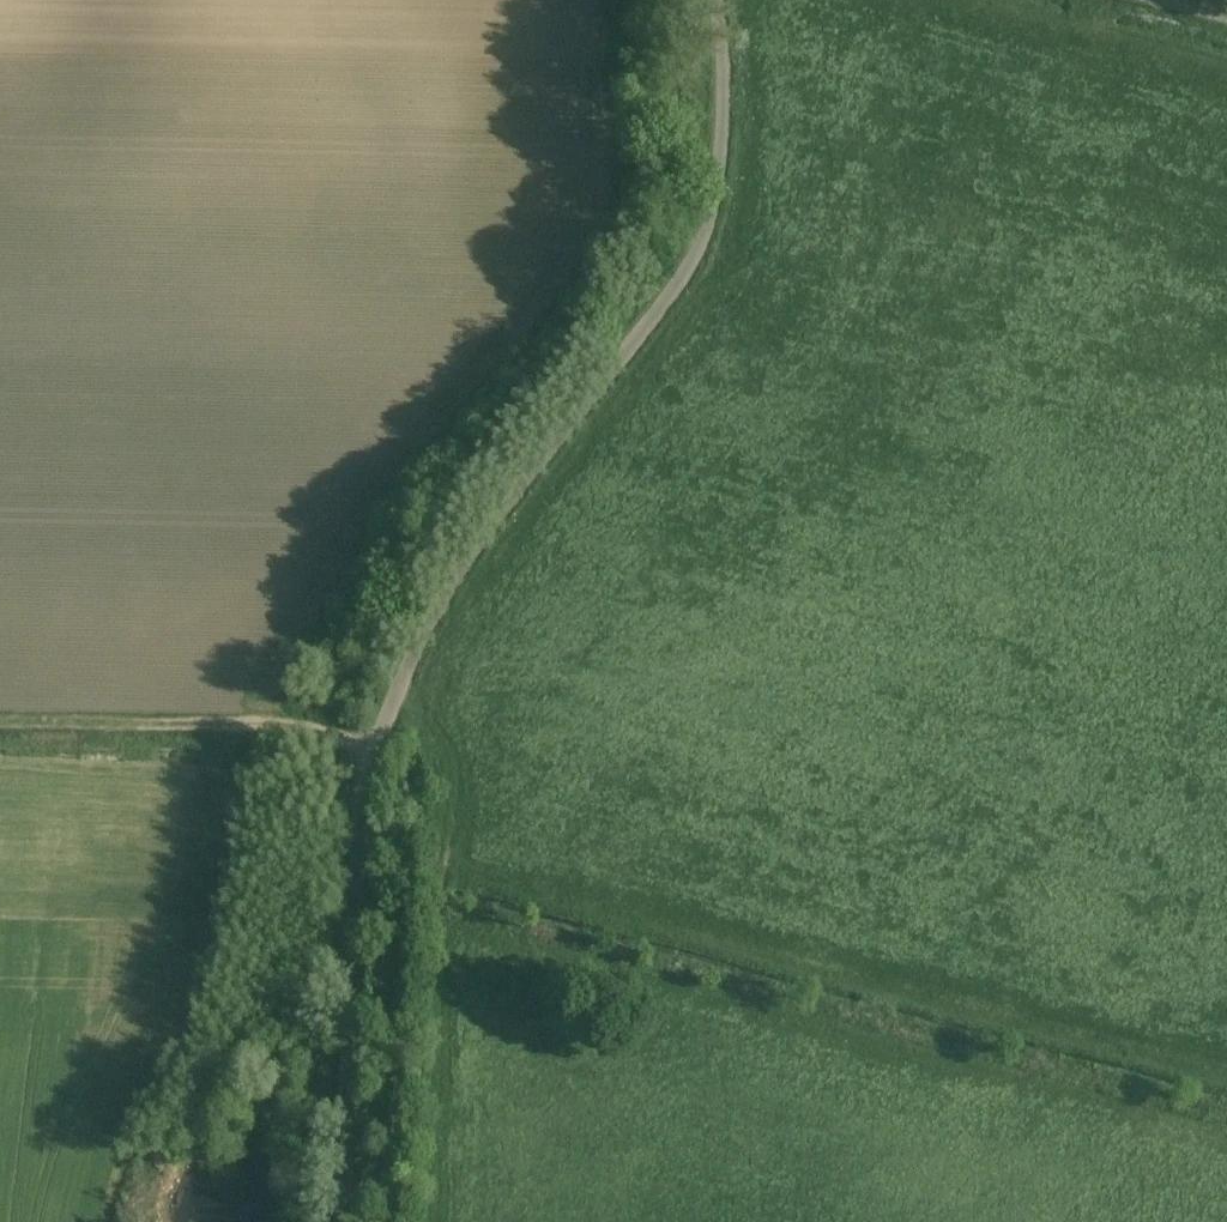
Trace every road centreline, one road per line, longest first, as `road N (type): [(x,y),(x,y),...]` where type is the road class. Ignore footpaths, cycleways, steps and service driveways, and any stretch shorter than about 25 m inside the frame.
road 1 (unclassified): [(344,1221),(367,774),(430,625),(482,540),(647,328),(707,229),(720,163),(717,0)]
road 2 (track): [(376,748),(269,722),(0,722)]

